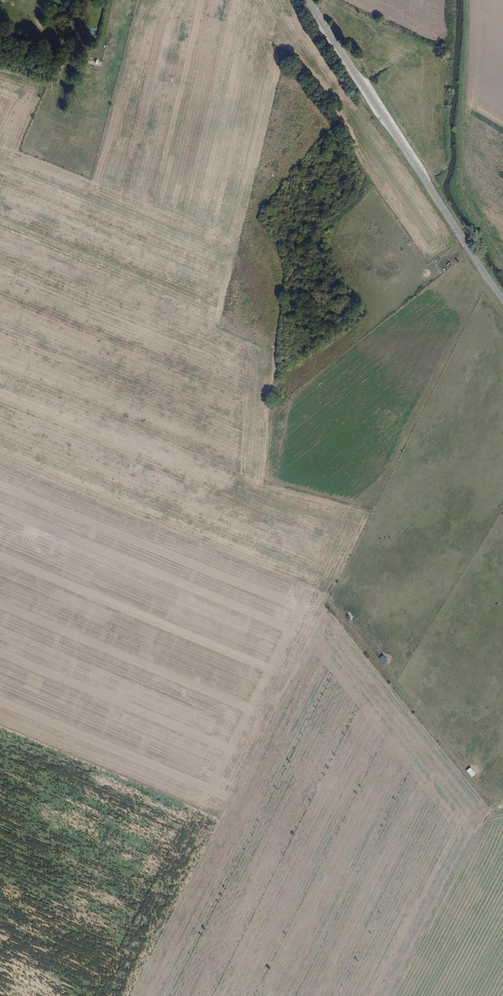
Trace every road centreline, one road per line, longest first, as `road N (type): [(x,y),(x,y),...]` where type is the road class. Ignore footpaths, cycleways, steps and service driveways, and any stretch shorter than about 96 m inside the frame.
road 1 (tertiary): [(309,0),(502,299)]

